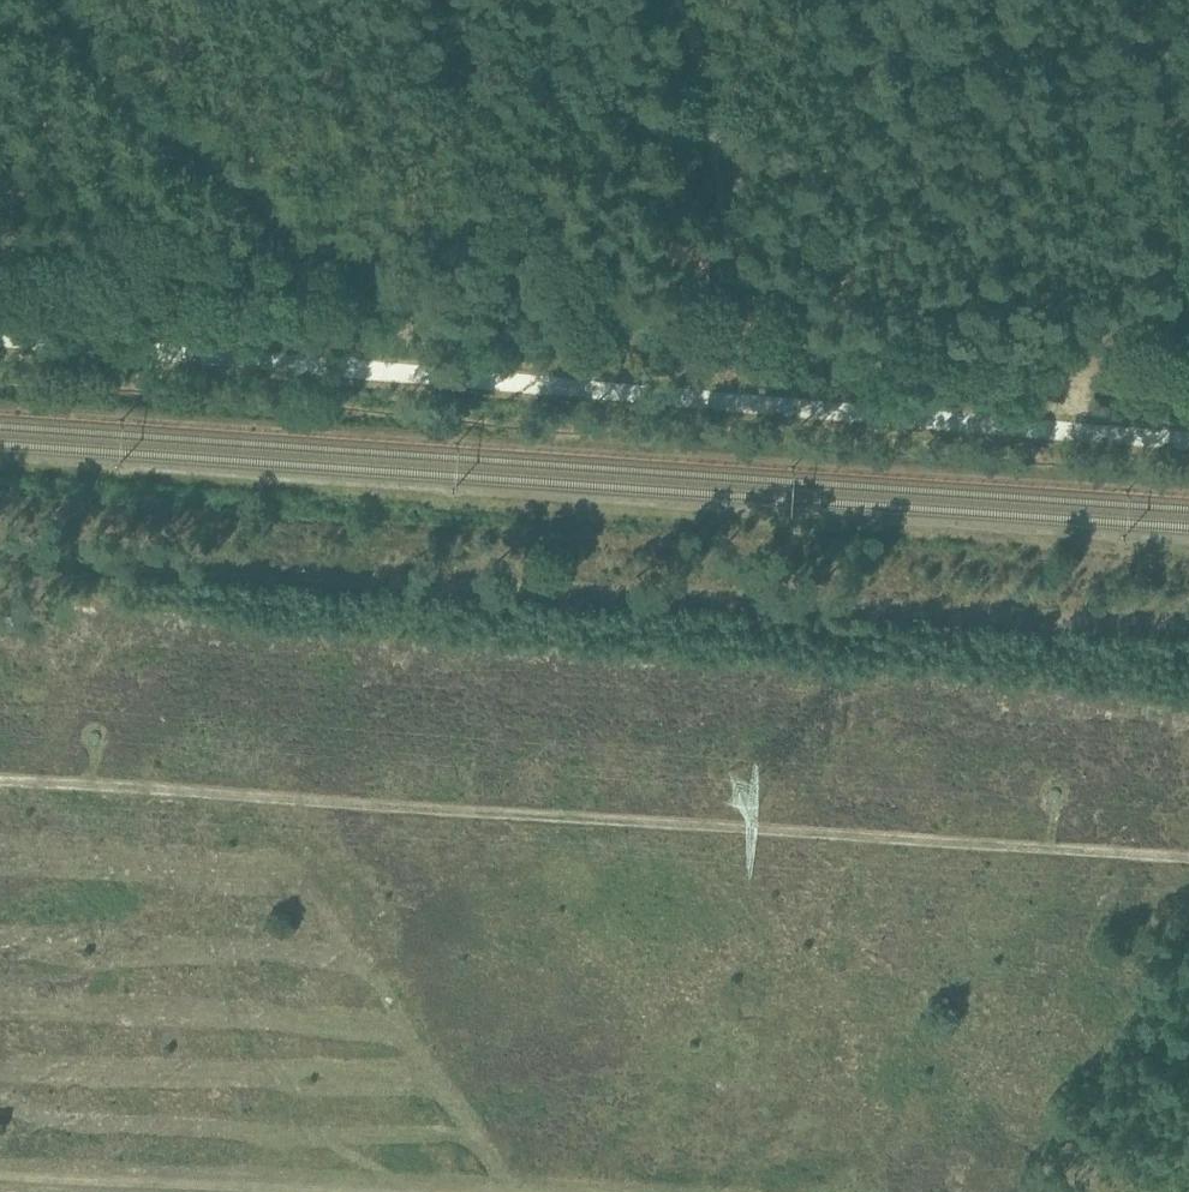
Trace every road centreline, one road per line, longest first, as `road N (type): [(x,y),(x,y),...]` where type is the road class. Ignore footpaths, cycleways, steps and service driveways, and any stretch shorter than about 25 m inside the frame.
road 1 (unclassified): [(0,326),(1188,433)]
road 2 (track): [(1188,857),(0,775)]
road 3 (track): [(1188,630),(0,557)]
road 4 (track): [(1188,392),(1063,391),(988,369),(734,353),(724,203),(694,47),(670,0)]
road 5 (track): [(410,365),(349,262),(176,138),(59,26),(48,0)]
road 6 (track): [(0,1170),(405,1191)]
road 7 (track): [(1188,313),(1063,391)]
road 8 (track): [(1188,125),(1150,0)]

